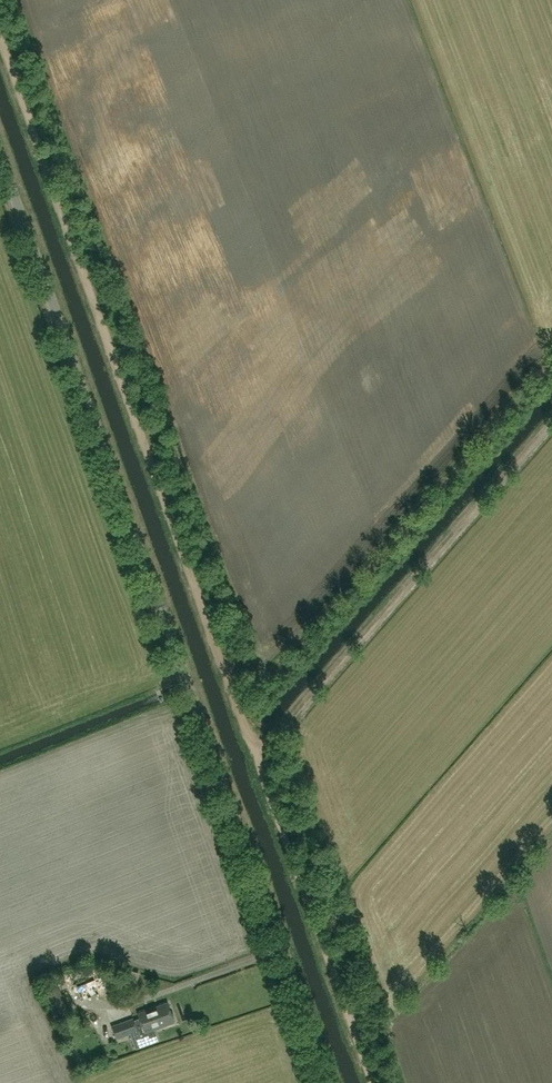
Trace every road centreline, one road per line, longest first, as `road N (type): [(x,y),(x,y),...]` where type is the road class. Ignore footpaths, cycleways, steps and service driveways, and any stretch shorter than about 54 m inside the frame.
road 1 (unclassified): [(330,1082),(0,159)]
road 2 (track): [(256,749),(0,38)]
road 3 (track): [(256,749),(551,419)]
road 4 (track): [(369,1082),(256,749)]

